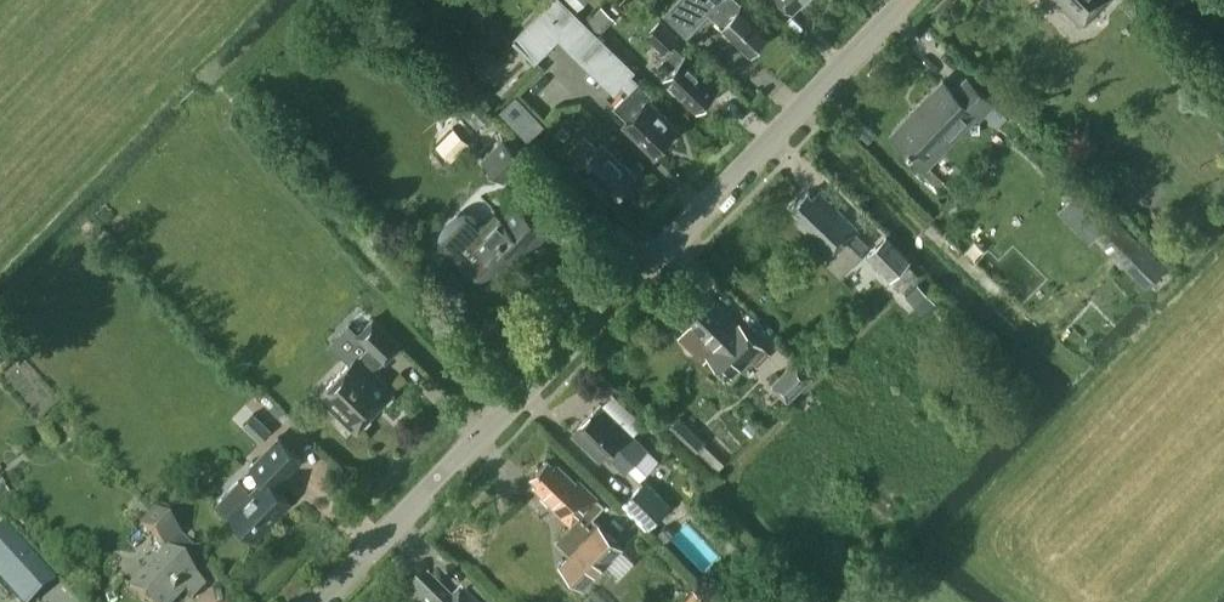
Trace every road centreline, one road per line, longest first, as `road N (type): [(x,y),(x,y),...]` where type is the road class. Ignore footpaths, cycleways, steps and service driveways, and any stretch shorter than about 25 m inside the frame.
road 1 (tertiary): [(321,601),(904,0)]

